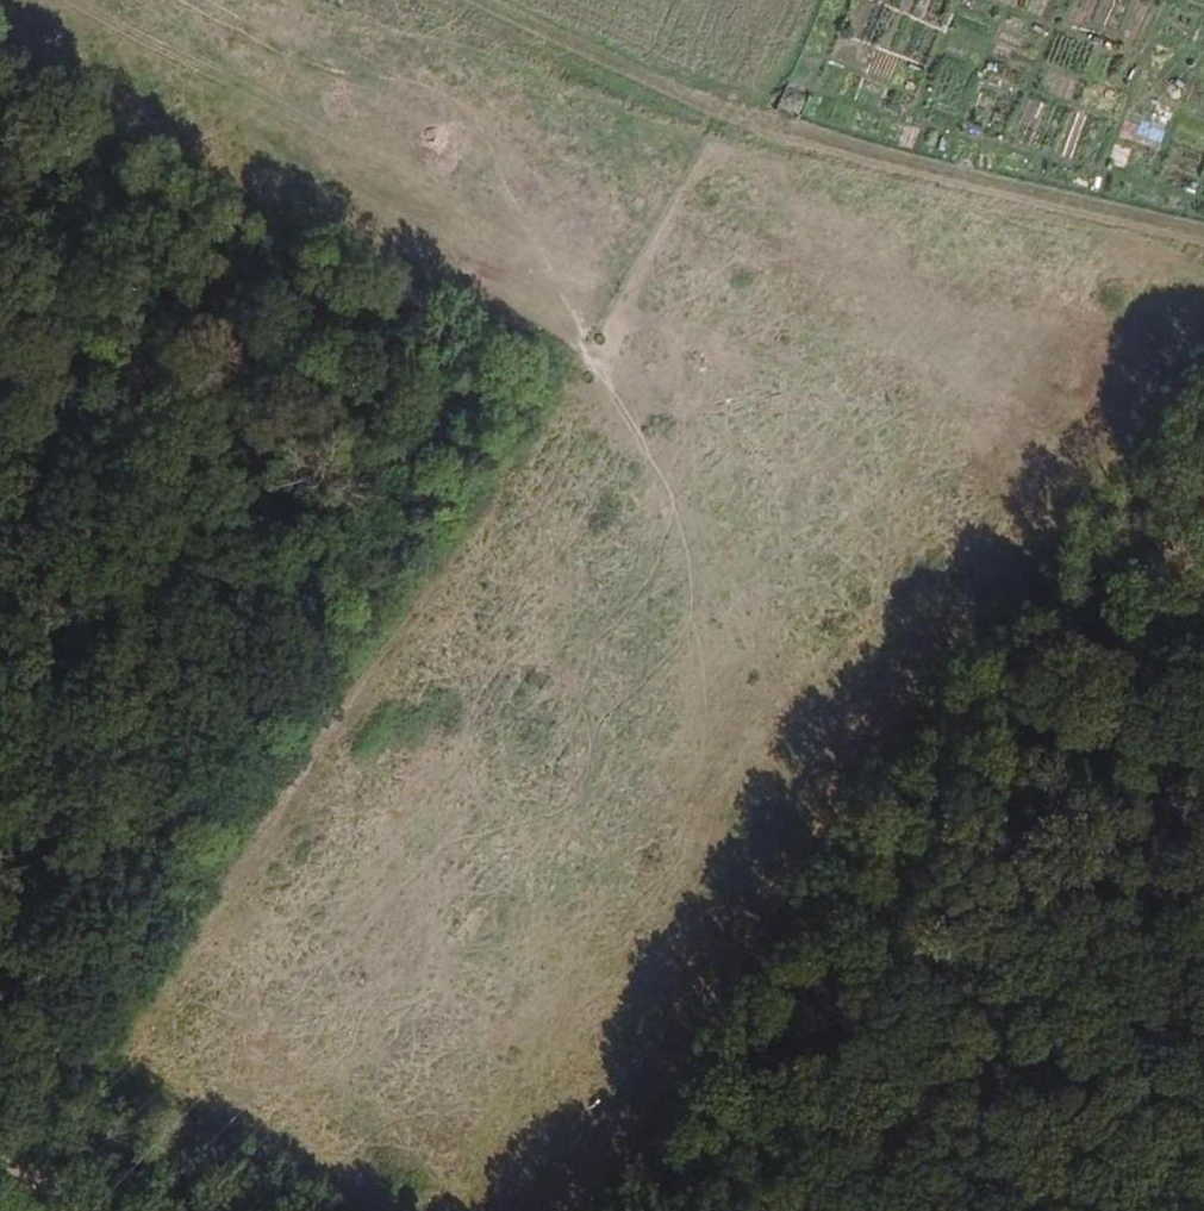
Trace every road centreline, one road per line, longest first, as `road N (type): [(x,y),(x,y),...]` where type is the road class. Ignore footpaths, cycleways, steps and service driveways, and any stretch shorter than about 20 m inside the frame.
road 1 (track): [(471,0),(577,53),(927,177),(1203,240)]

